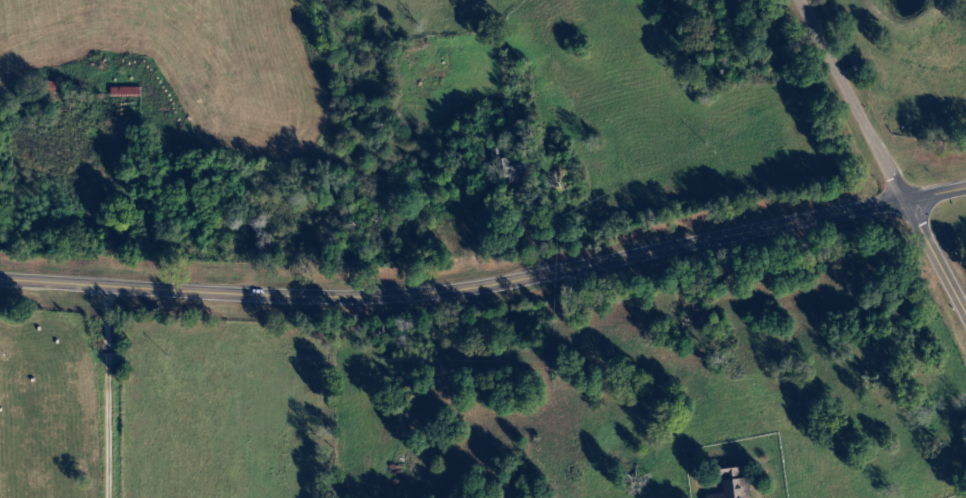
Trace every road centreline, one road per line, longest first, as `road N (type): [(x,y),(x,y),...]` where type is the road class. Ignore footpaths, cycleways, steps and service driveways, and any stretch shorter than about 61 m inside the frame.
road 1 (tertiary): [(0,277),(226,293),(425,292),(965,186)]
road 2 (residential): [(903,199),(804,0)]
road 3 (residential): [(81,497),(107,285)]
road 4 (tertiary): [(903,199),(965,313)]

